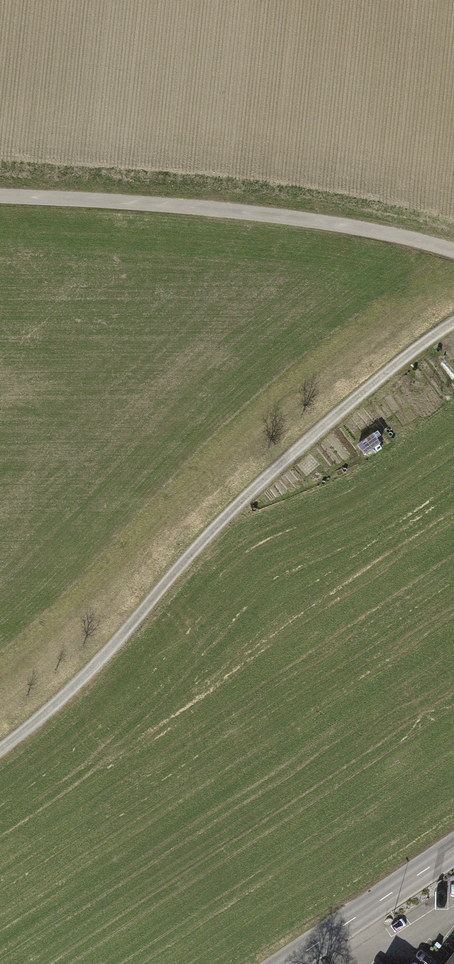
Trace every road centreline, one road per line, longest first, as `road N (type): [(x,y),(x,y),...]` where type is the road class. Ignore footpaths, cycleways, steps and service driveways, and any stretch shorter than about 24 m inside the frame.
road 1 (track): [(0,753),(94,671),(196,553),(346,407),(453,323)]
road 2 (unclassified): [(453,251),(224,210),(0,196)]
road 3 (secondary): [(289,963),(453,852)]

